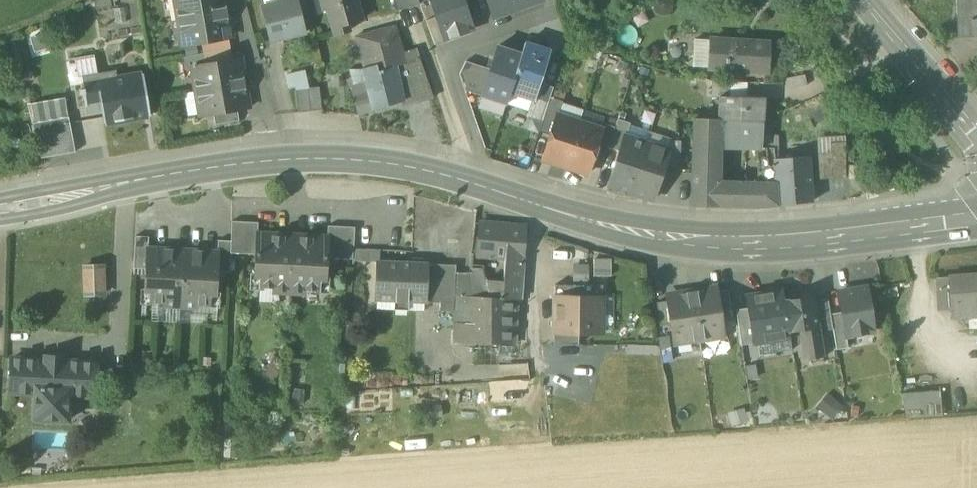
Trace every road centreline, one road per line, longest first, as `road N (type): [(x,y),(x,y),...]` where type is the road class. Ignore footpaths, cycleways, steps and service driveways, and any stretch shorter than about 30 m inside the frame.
road 1 (tertiary): [(0,205),(255,162),(330,159),(411,168),(613,227),(724,243),(976,217)]
road 2 (secondary): [(862,0),(976,142)]

